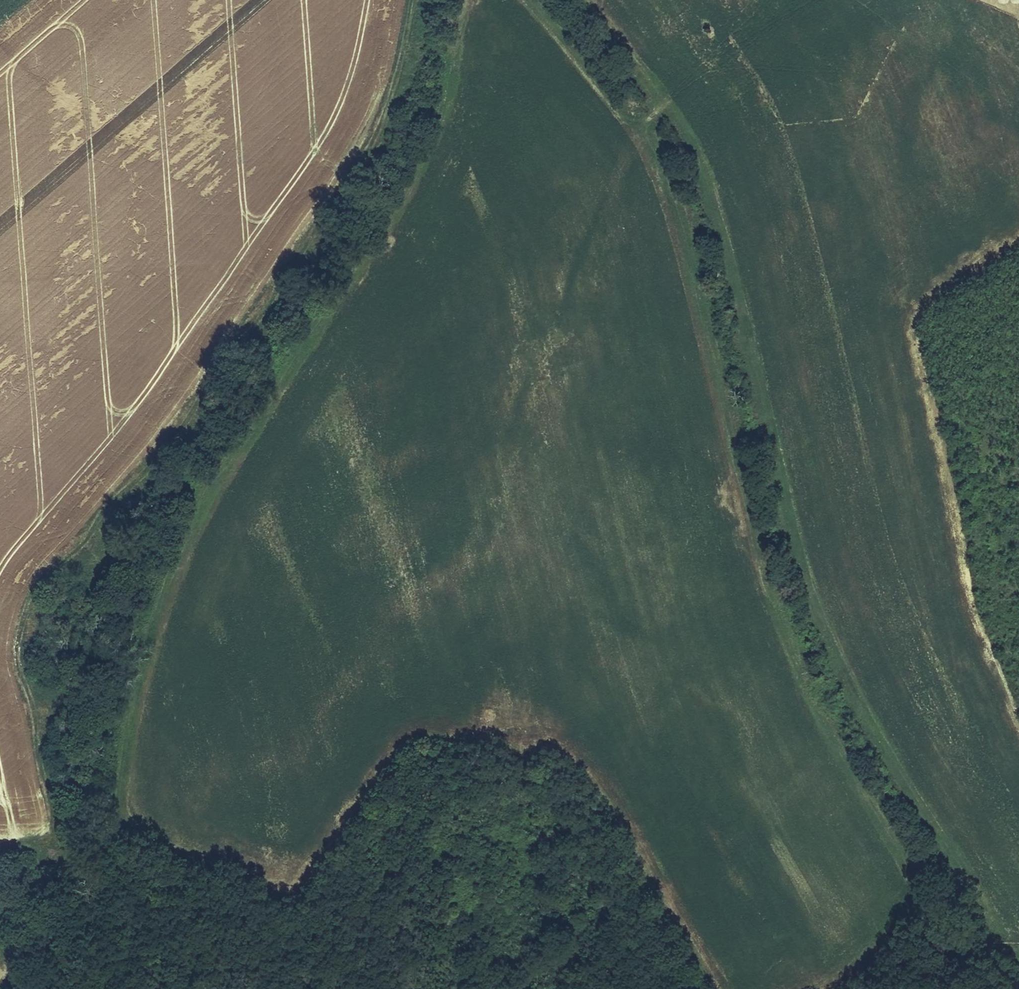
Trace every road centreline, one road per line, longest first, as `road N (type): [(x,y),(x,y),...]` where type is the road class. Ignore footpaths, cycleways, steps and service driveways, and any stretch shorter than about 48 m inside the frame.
road 1 (track): [(117,807),(290,891),(407,737),(469,736)]

